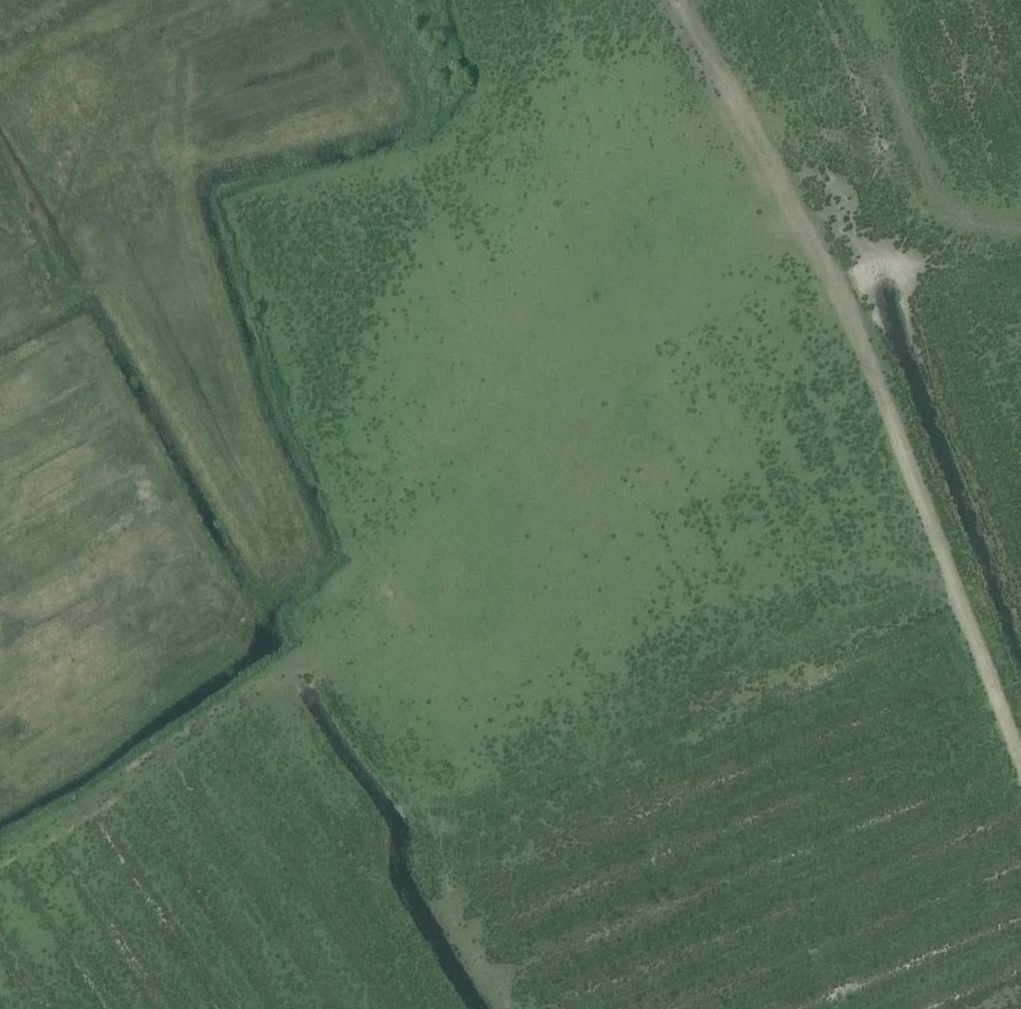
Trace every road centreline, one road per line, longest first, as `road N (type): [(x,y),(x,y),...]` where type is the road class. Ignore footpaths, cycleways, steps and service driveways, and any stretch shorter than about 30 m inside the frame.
road 1 (track): [(677,0),(864,345),(1020,766)]

